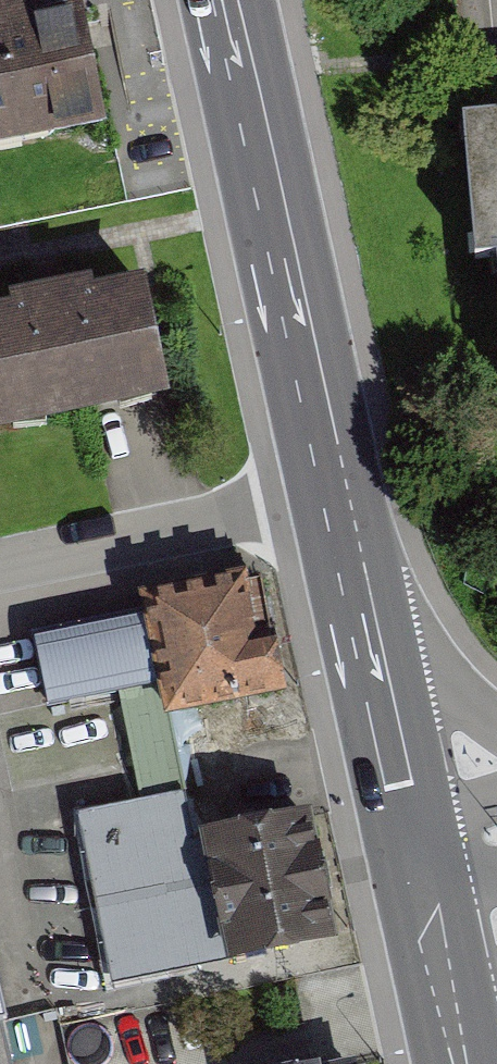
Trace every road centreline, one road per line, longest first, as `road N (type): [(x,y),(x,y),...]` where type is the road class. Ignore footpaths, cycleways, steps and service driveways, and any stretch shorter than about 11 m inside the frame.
road 1 (primary): [(227,0),(337,496)]
road 2 (primary): [(337,496),(407,840)]
road 3 (residential): [(337,496),(0,565)]
road 4 (primary): [(407,840),(459,1063)]

